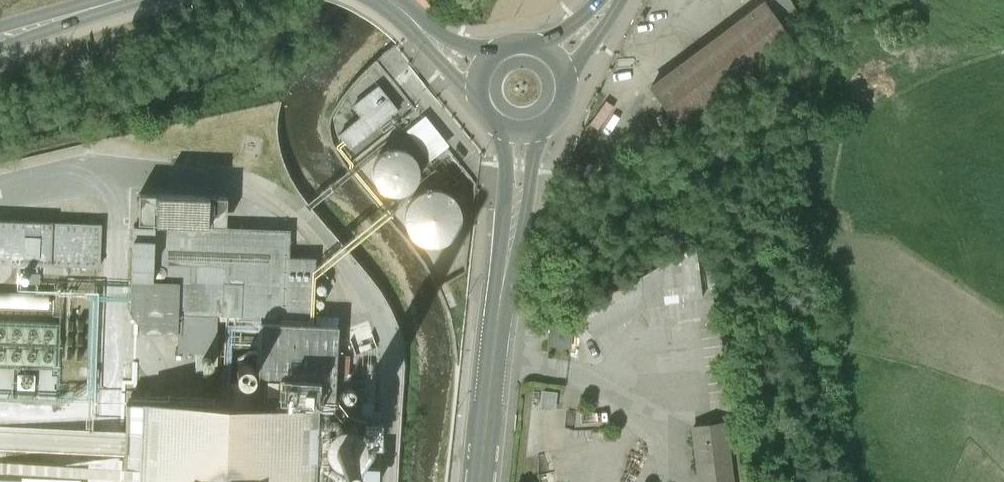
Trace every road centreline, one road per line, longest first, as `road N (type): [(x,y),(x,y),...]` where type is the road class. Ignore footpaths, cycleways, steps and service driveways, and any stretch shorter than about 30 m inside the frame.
road 1 (primary): [(477,481),(514,132)]
road 2 (secondary): [(117,0),(0,36)]

